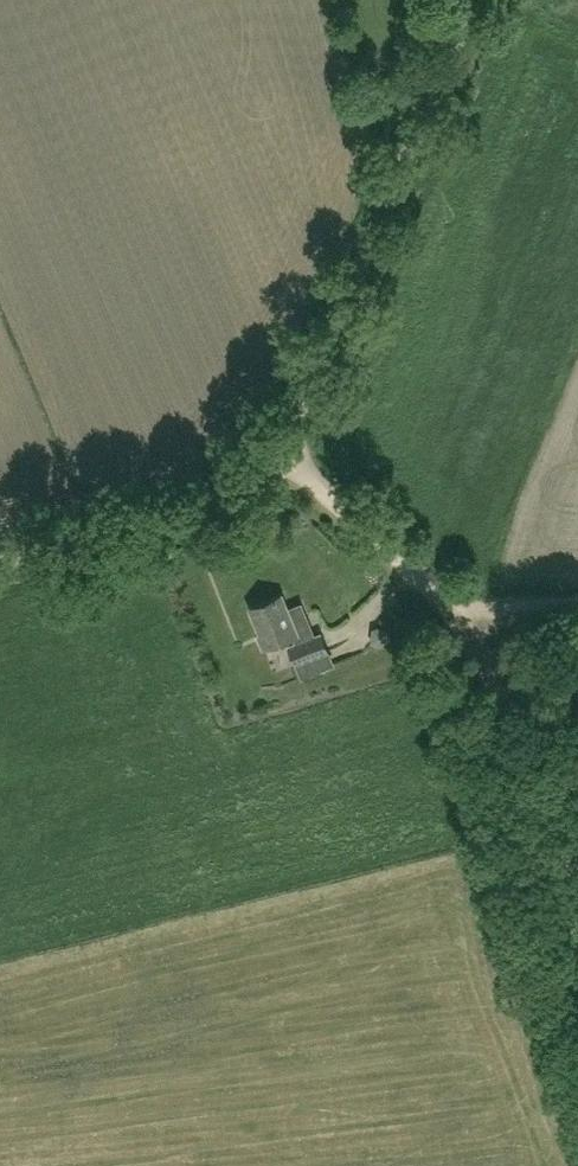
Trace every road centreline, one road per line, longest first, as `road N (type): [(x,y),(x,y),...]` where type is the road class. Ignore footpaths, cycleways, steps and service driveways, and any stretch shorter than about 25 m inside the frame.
road 1 (unclassified): [(302,407),(473,0)]
road 2 (unclassified): [(302,407),(250,470),(199,507),(0,563)]
road 3 (track): [(452,616),(577,895)]
road 4 (track): [(270,449),(452,616)]
road 5 (track): [(577,605),(452,616)]

